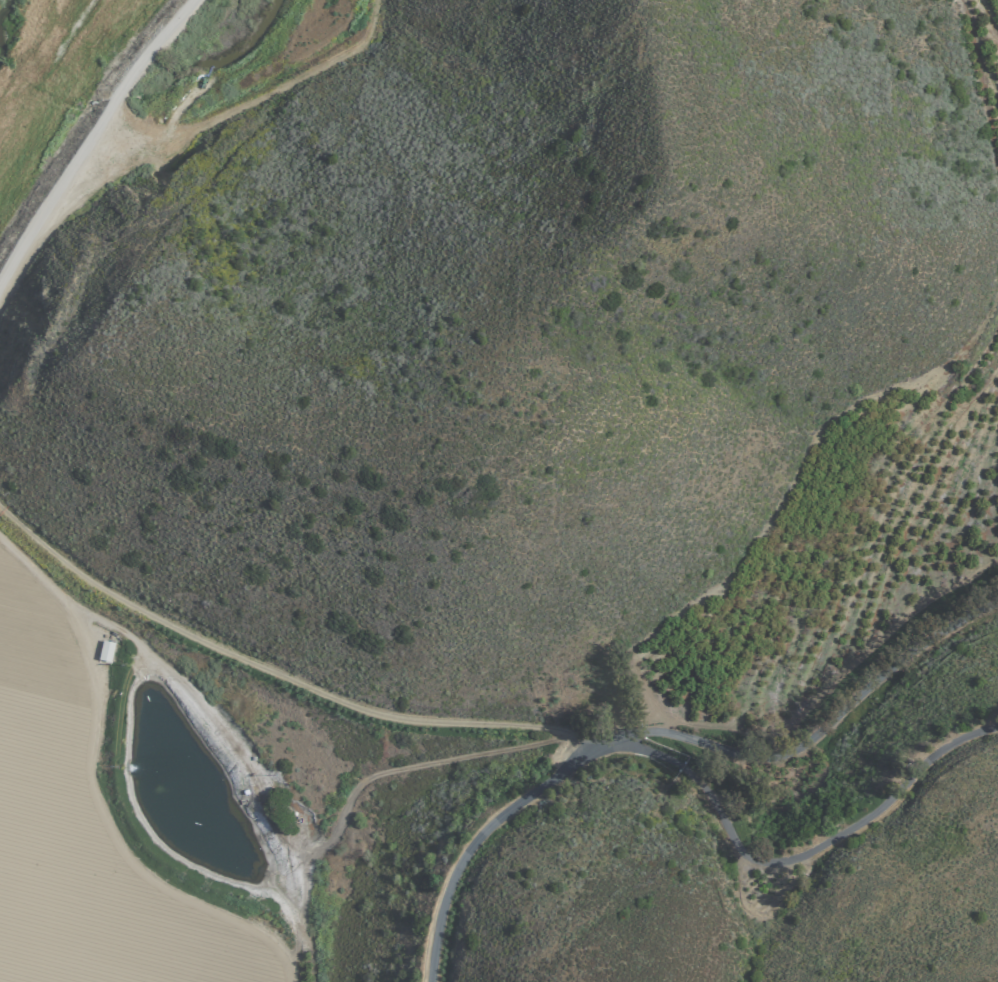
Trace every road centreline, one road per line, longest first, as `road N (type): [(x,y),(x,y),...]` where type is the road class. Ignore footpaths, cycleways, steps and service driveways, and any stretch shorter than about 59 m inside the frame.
road 1 (residential): [(0,516),(142,618),(373,719),(568,736),(762,776),(805,764),(870,697),(997,607)]
road 2 (residential): [(183,0),(111,89),(0,256)]

